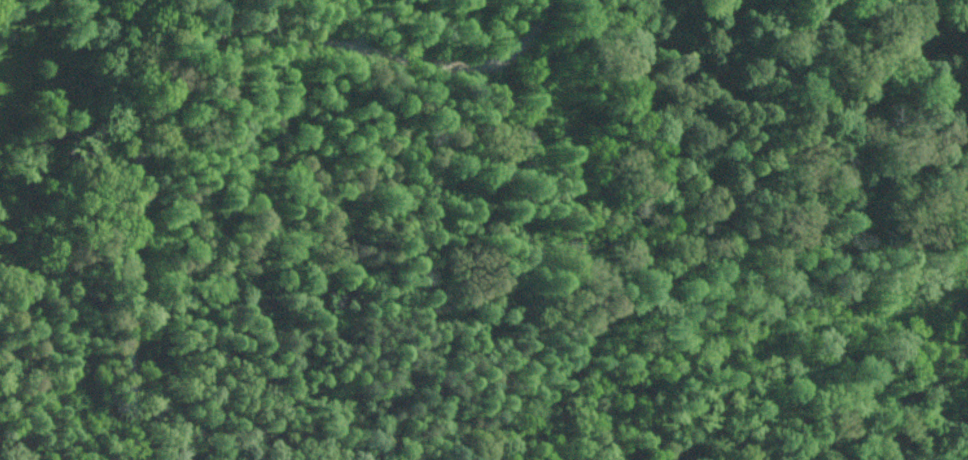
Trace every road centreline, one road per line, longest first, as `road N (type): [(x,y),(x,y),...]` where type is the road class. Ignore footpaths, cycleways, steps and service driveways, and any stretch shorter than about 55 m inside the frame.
road 1 (residential): [(133,459),(127,225),(142,158),(219,35),(253,25),(464,70),(501,64),(540,29),(552,0)]

